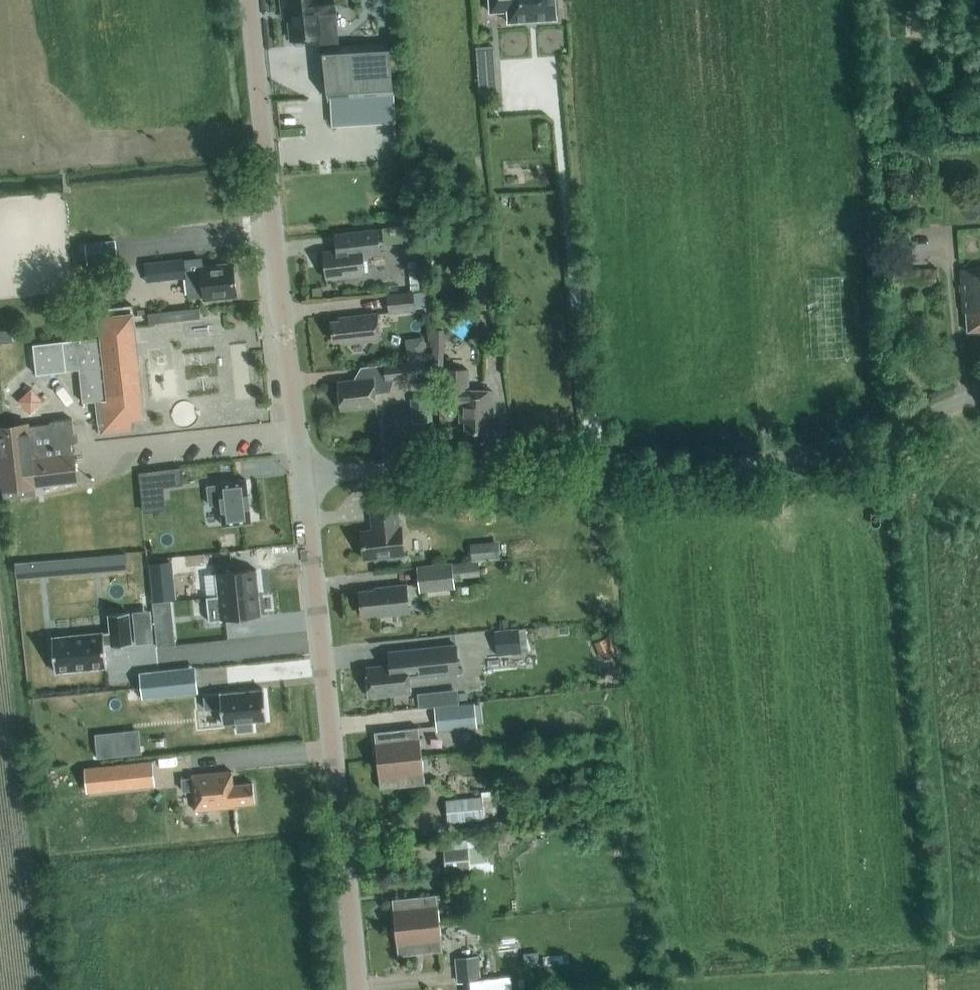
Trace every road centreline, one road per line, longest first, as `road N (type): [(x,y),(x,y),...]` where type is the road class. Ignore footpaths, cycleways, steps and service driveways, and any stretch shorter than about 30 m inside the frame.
road 1 (unclassified): [(303,472),(707,467),(844,442),(979,393)]
road 2 (tertiary): [(358,989),(303,472)]
road 3 (tertiary): [(303,472),(249,0)]

